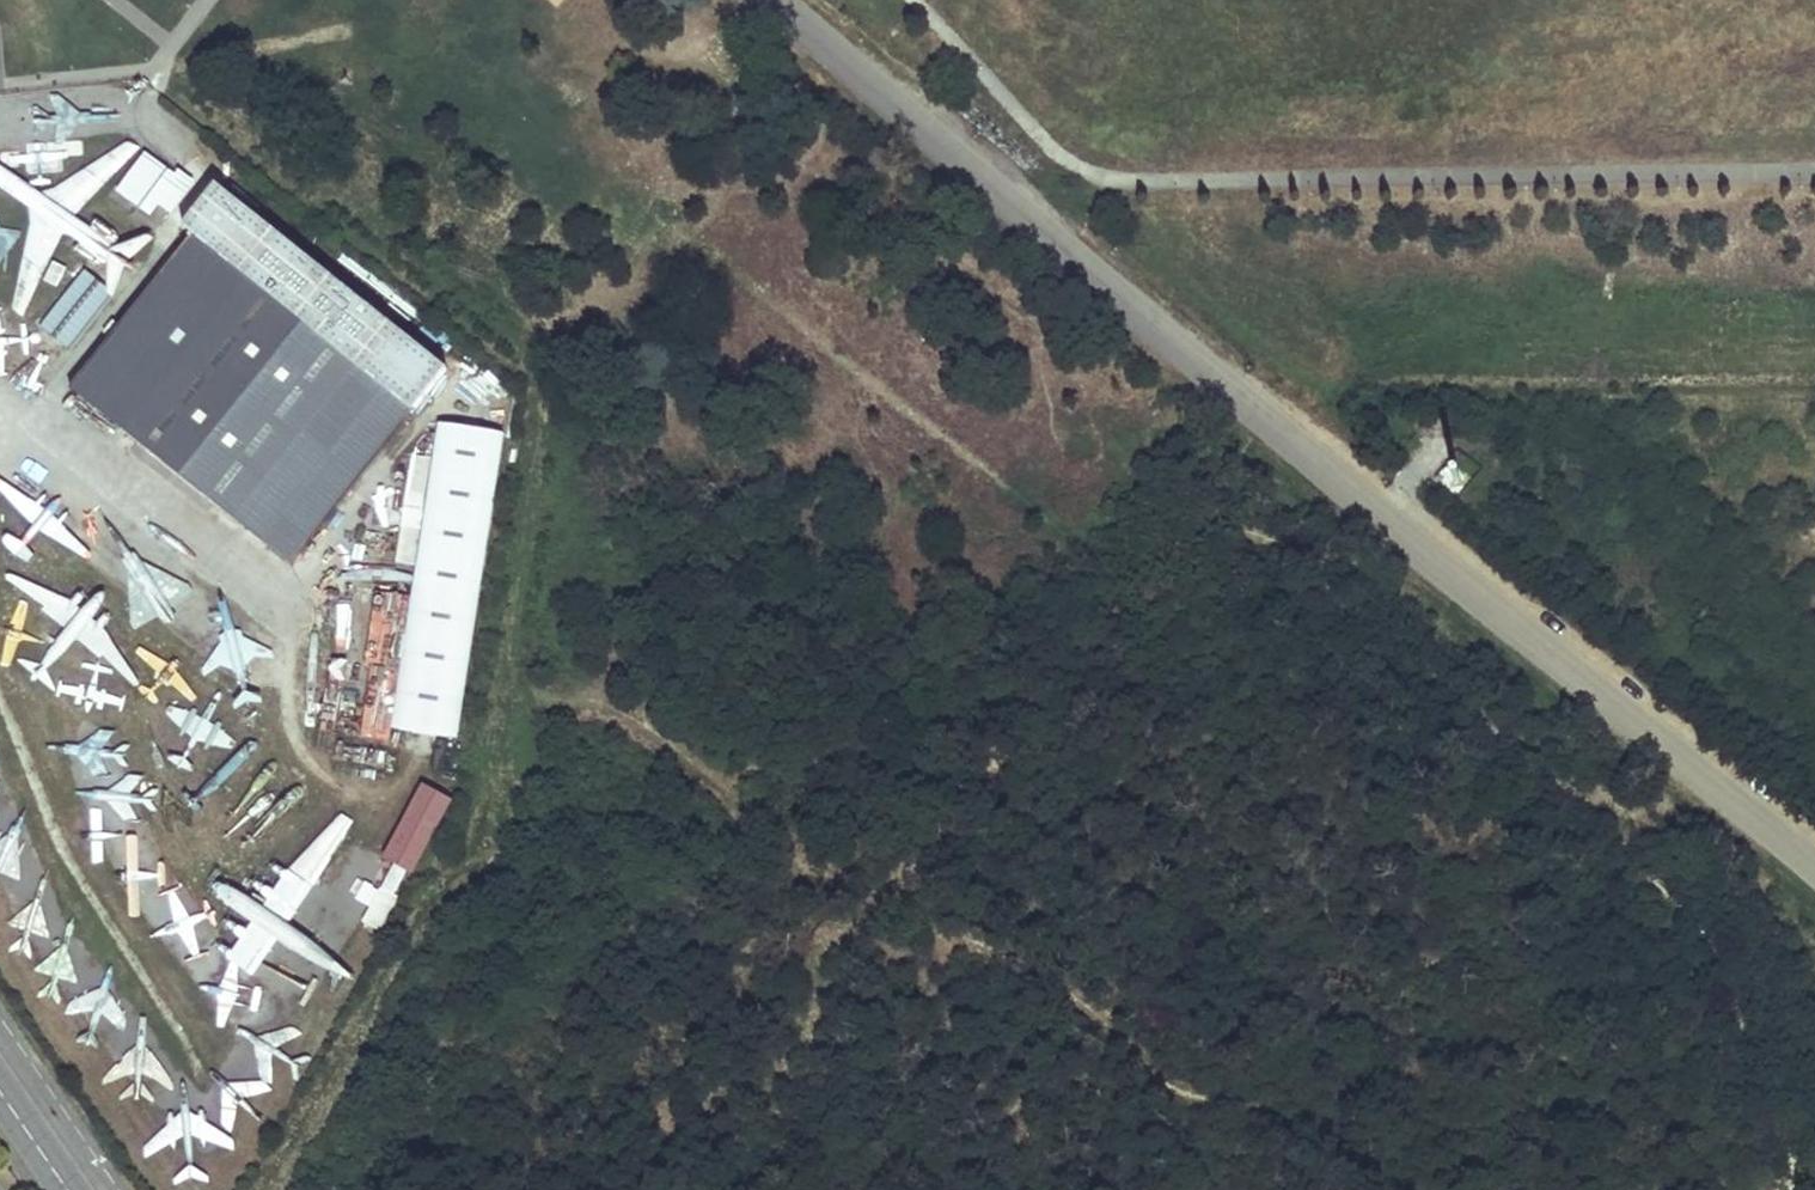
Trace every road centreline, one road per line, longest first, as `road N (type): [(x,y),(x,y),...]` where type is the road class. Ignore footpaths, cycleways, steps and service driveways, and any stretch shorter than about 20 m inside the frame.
road 1 (tertiary): [(0,1091),(68,1189)]

